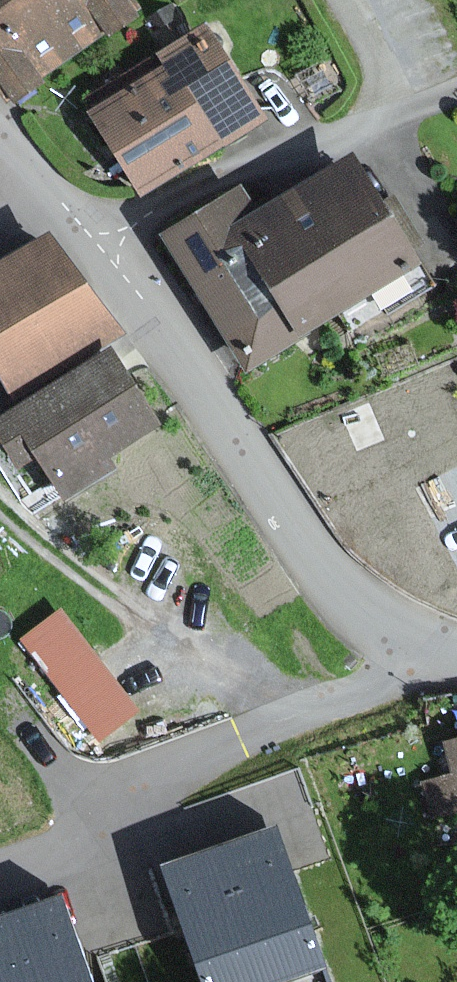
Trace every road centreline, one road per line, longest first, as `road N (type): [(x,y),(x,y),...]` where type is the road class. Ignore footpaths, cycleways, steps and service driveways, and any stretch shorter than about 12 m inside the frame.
road 1 (tertiary): [(456,655),(397,630),(346,586),(89,239)]
road 2 (residential): [(89,239),(456,87)]
road 3 (tertiary): [(89,239),(0,134)]

